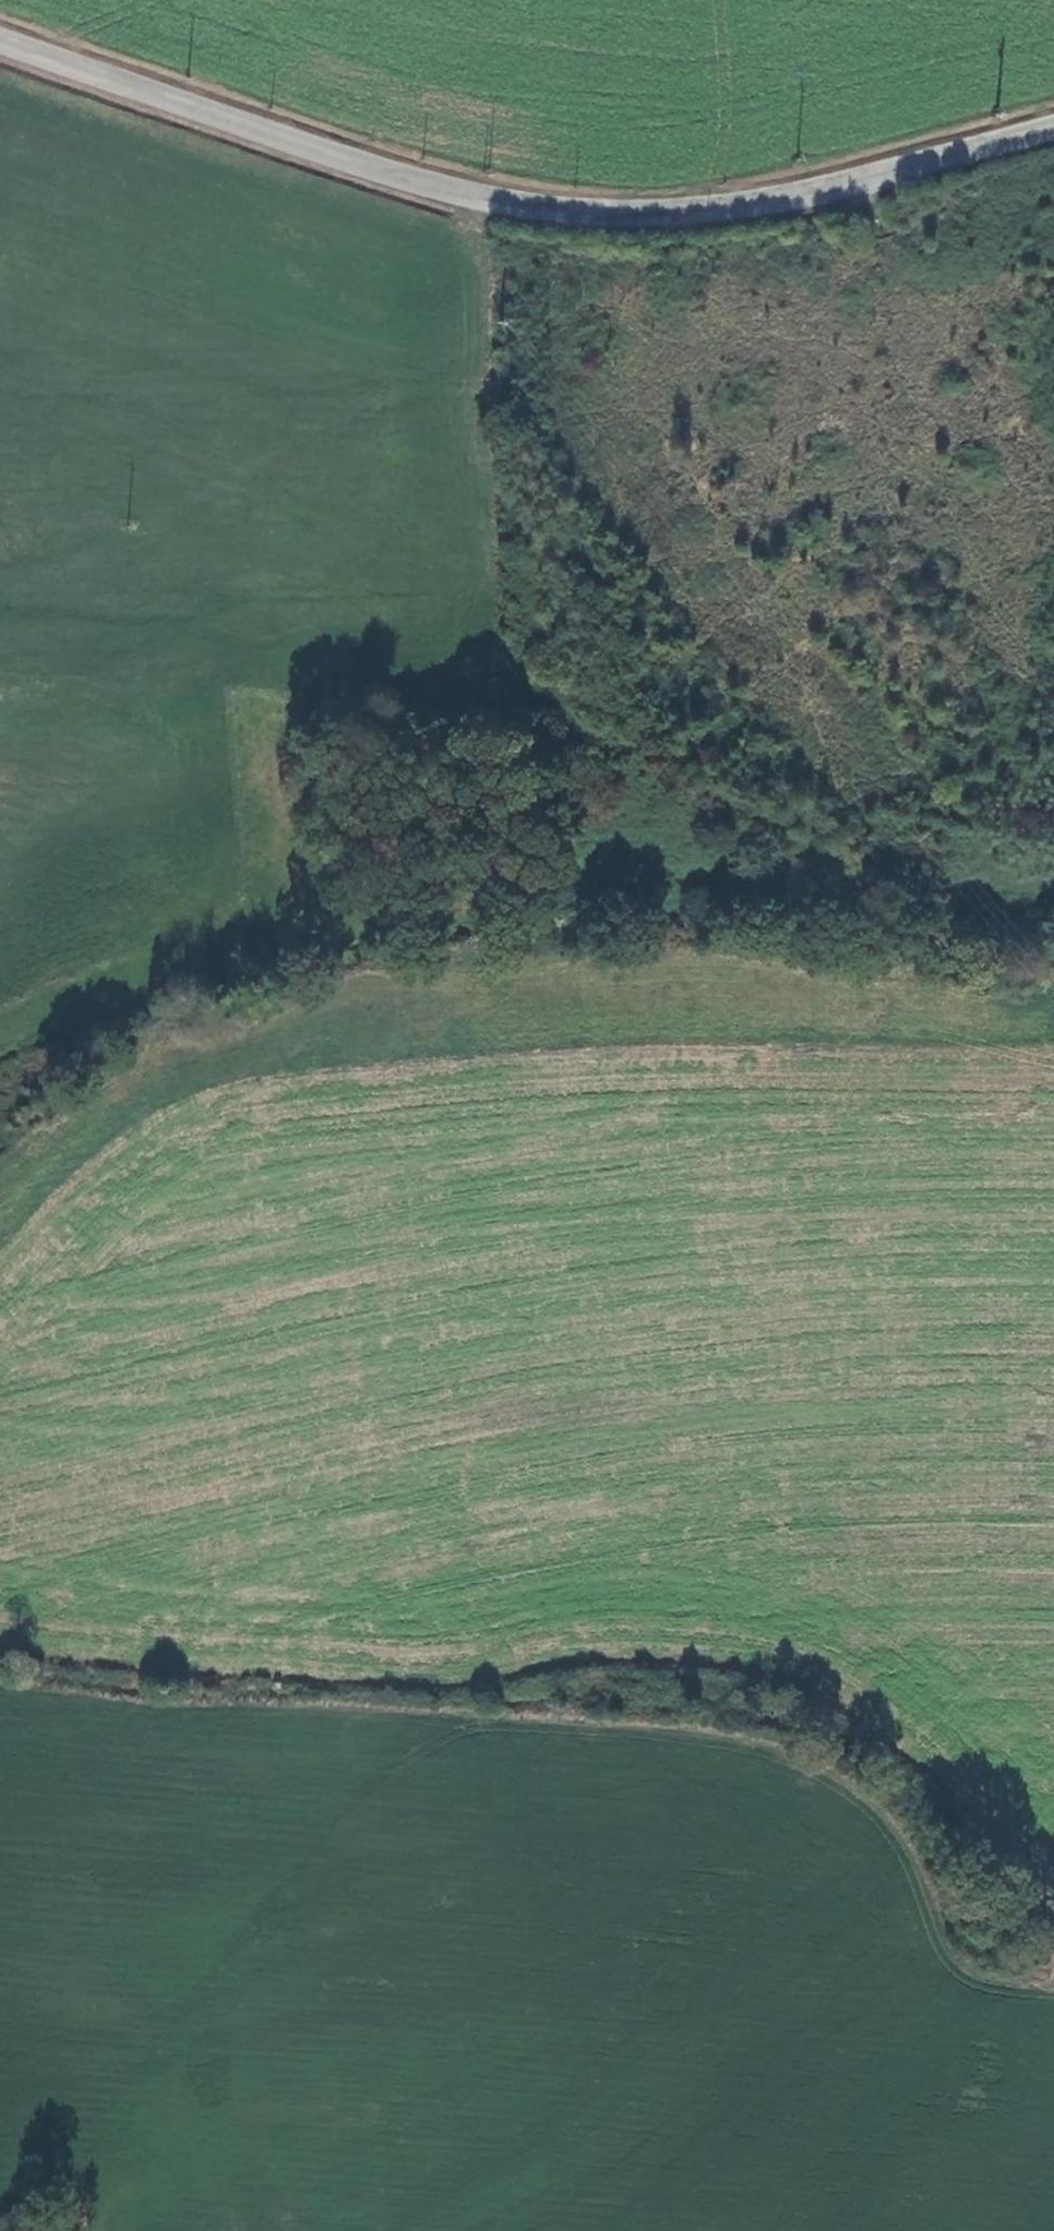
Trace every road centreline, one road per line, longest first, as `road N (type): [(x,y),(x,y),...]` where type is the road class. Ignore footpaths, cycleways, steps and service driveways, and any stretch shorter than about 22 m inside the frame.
road 1 (tertiary): [(0,40),(260,132),(533,209),(644,212),(770,202),(1053,125)]

